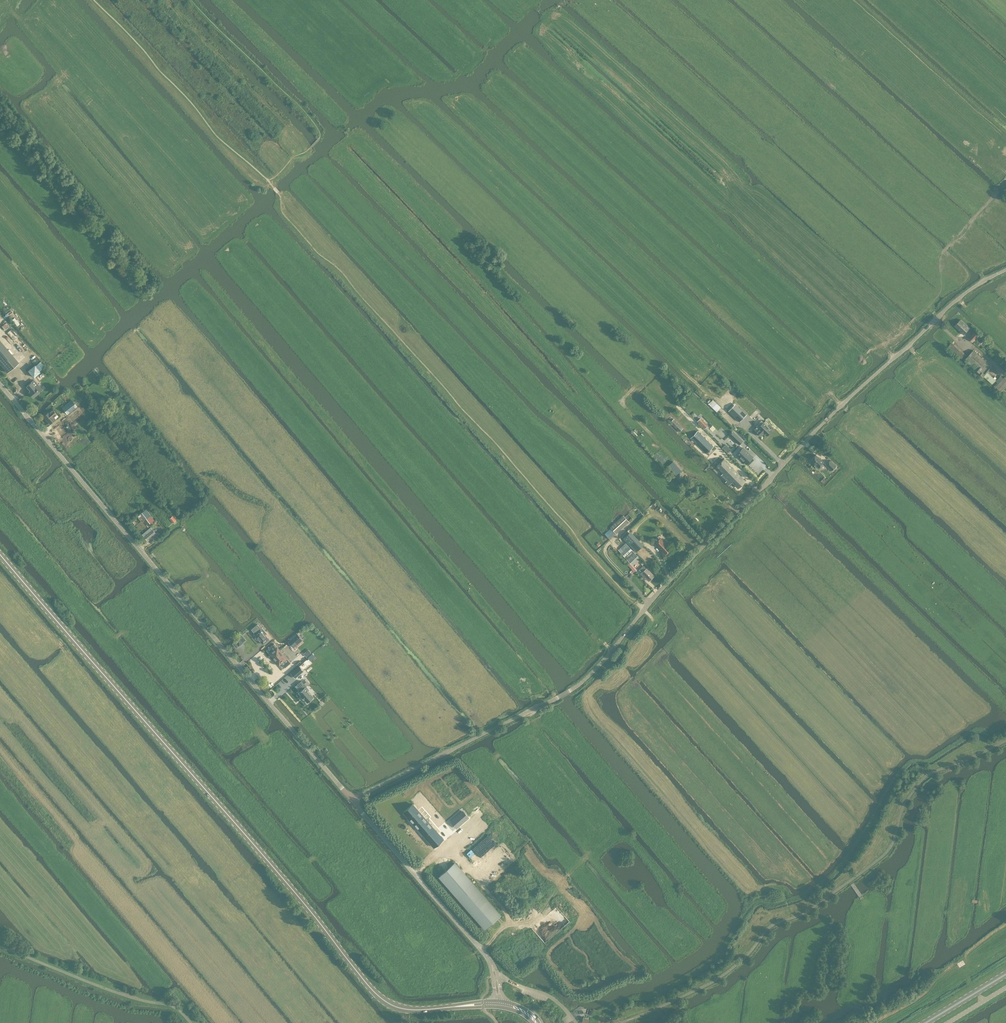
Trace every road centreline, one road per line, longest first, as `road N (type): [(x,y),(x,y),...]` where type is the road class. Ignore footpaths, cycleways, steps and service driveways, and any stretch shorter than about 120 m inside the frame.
road 1 (unclassified): [(351,800),(590,678),(659,591),(829,418),(957,300),(1005,270)]
road 2 (secondary): [(464,1006),(405,1009),(376,993),(0,554)]
road 3 (tertiary): [(351,800),(0,386)]
road 4 (tertiary): [(492,966),(351,800)]

